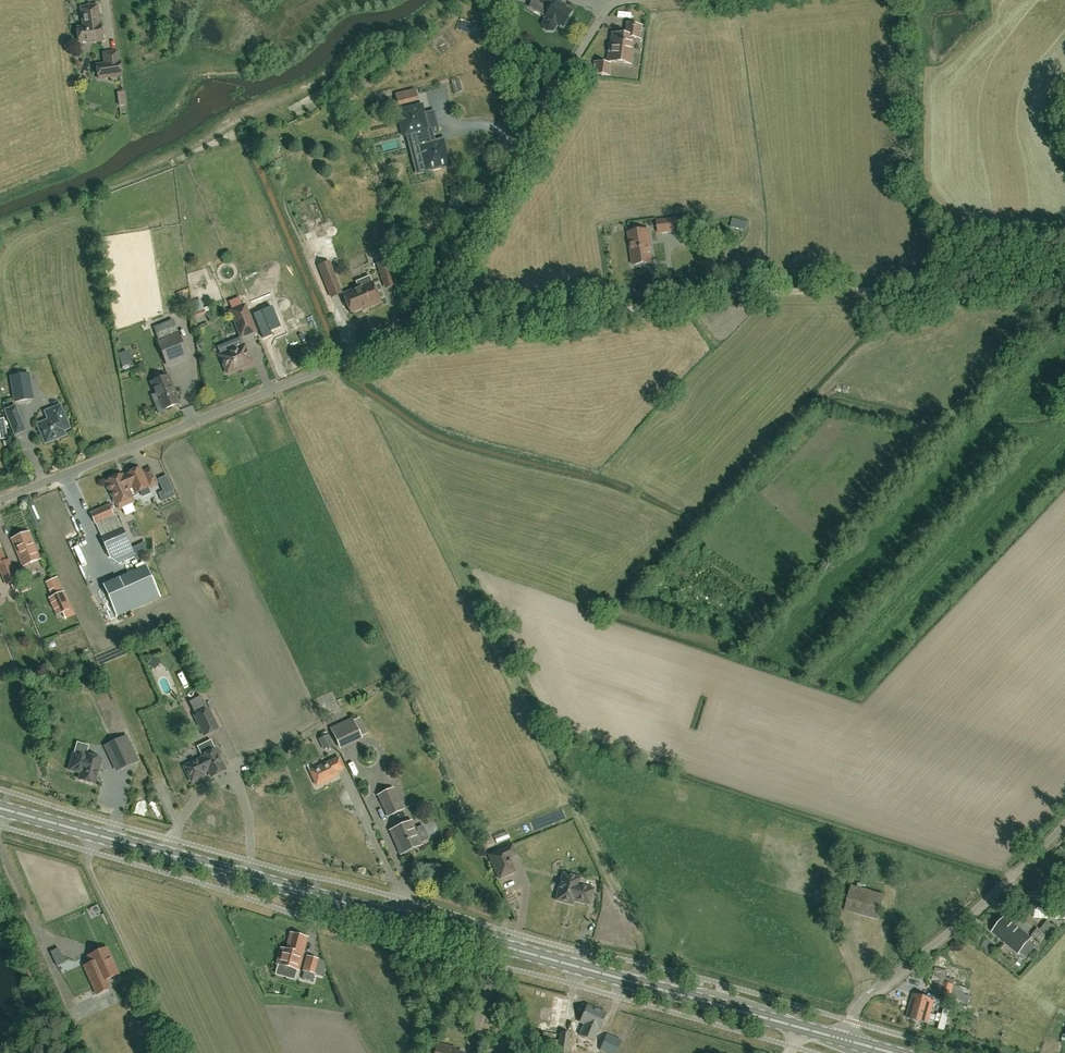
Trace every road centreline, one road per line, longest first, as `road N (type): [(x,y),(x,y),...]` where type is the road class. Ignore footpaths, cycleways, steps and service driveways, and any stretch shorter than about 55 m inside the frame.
road 1 (primary): [(847,1041),(0,809)]
road 2 (unclassified): [(0,502),(411,329),(596,21),(619,3),(650,0)]
road 3 (unclassified): [(847,1041),(868,995),(1064,826)]

